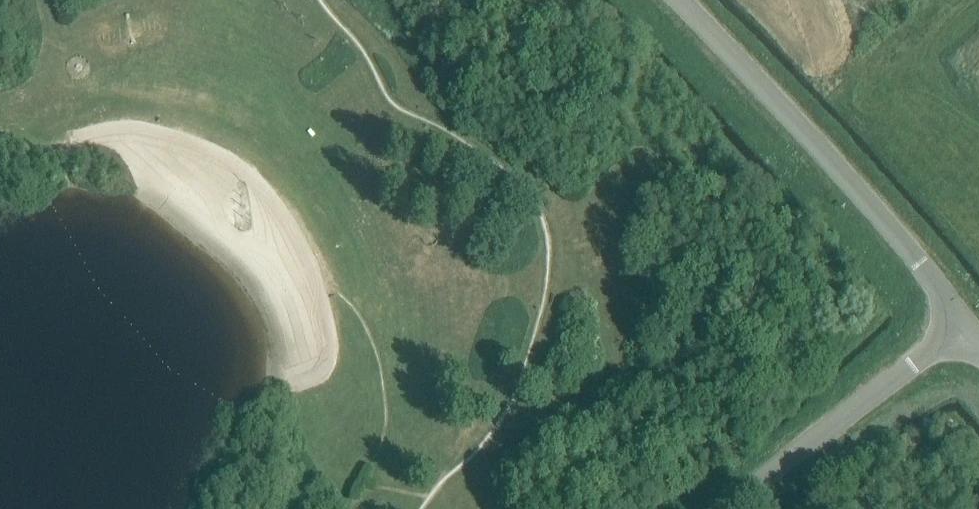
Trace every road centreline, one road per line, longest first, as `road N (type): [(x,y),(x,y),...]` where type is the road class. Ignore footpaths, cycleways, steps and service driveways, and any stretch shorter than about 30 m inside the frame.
road 1 (tertiary): [(965,324),(880,217),(676,0)]
road 2 (unclassified): [(732,508),(965,324)]

